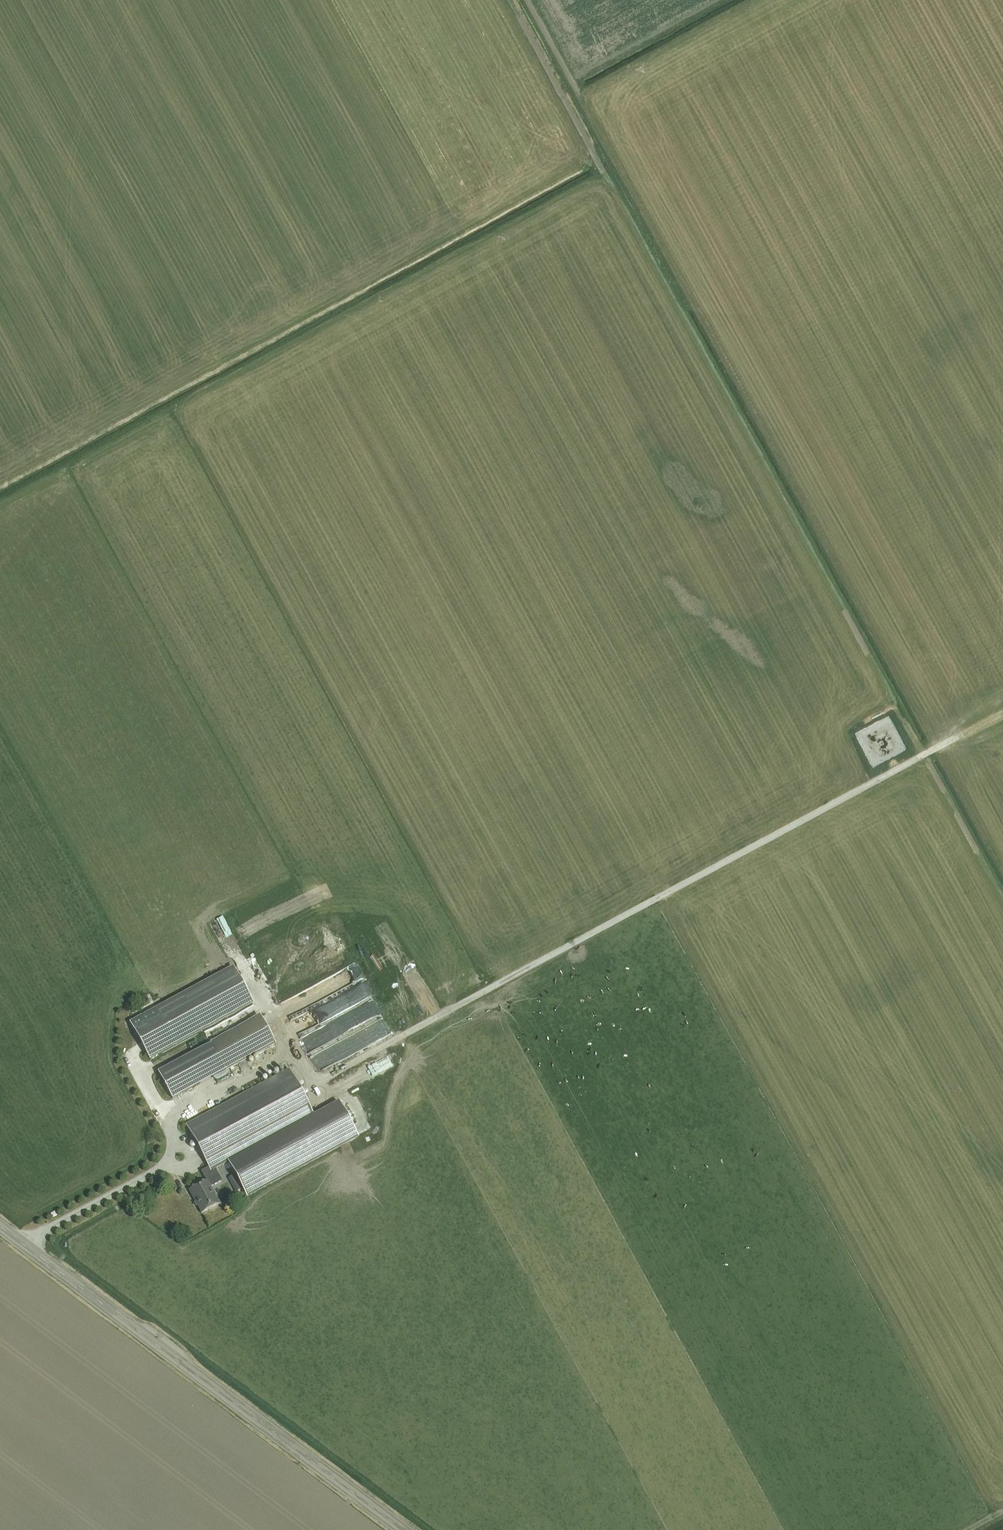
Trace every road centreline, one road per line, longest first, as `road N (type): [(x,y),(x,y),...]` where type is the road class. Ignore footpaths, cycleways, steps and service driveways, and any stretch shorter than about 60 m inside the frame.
road 1 (tertiary): [(403,1529),(0,1227)]

